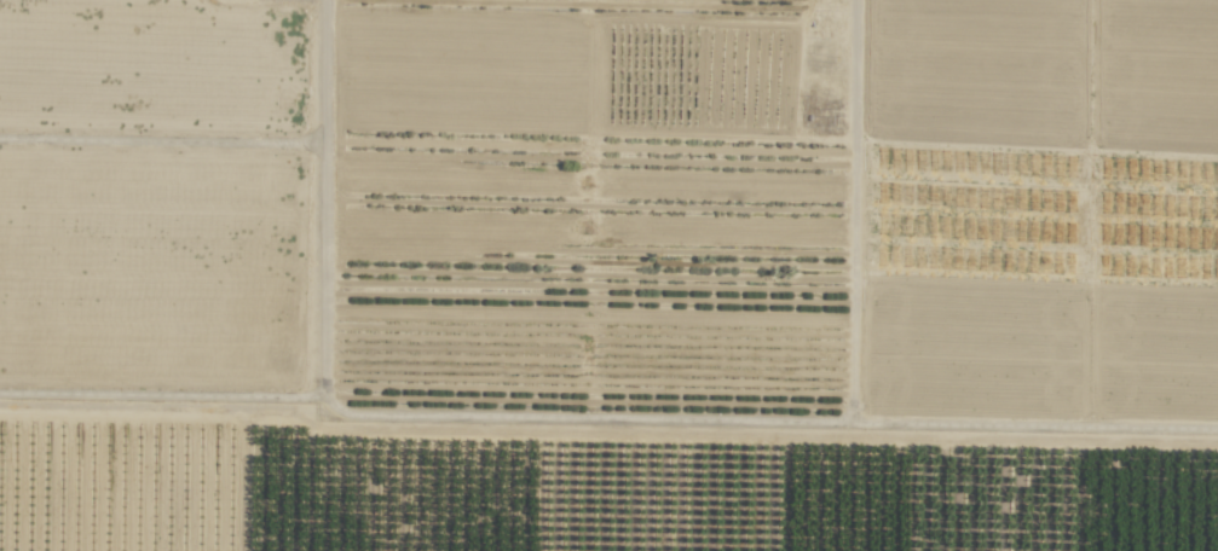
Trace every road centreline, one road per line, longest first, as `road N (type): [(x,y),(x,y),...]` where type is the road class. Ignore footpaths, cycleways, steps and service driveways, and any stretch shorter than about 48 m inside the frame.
road 1 (track): [(314,381),(853,371),(853,0)]
road 2 (track): [(1217,428),(859,424),(850,410),(853,371)]
road 3 (track): [(323,0),(314,381)]
road 4 (track): [(314,381),(0,374)]

